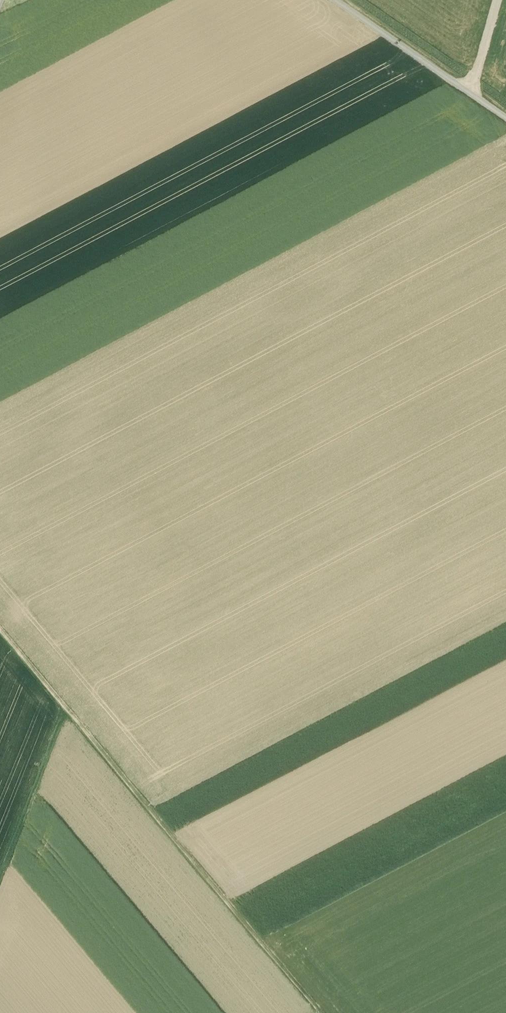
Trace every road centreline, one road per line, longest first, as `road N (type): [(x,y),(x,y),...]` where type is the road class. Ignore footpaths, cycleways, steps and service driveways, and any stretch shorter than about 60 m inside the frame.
road 1 (track): [(320,1012),(0,629)]
road 2 (track): [(505,119),(334,0)]
road 3 (track): [(0,876),(67,710)]

